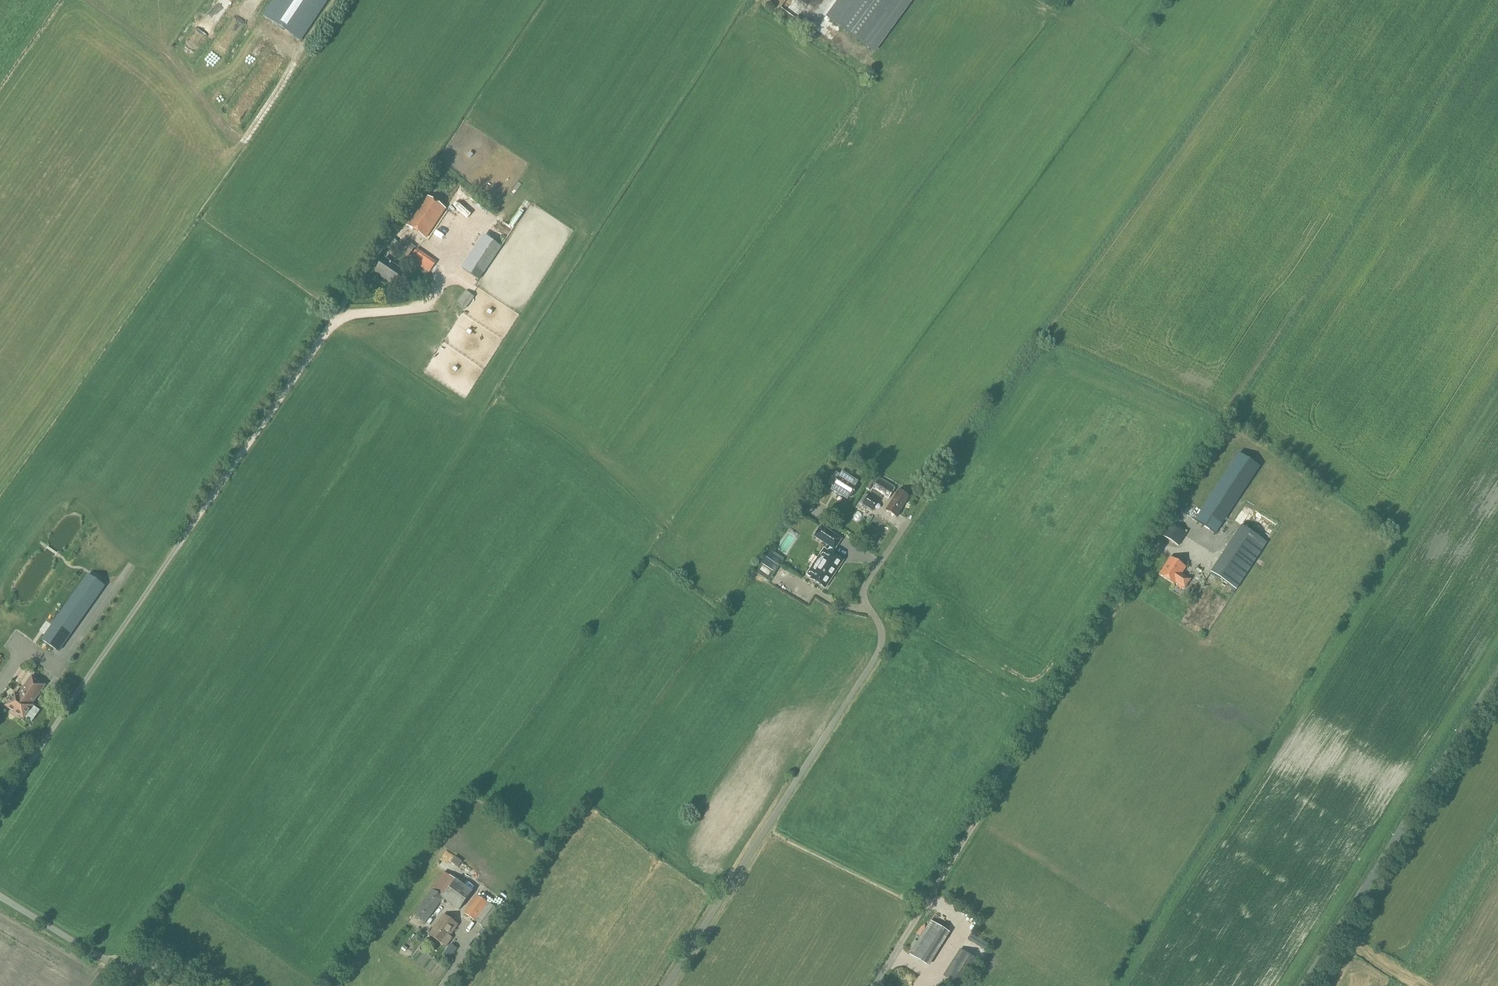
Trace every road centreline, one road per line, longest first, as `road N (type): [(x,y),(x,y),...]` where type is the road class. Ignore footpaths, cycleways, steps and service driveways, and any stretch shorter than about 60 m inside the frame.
road 1 (unclassified): [(1497,677),(1307,985)]
road 2 (unclassified): [(191,985),(156,966),(96,954),(0,897)]

